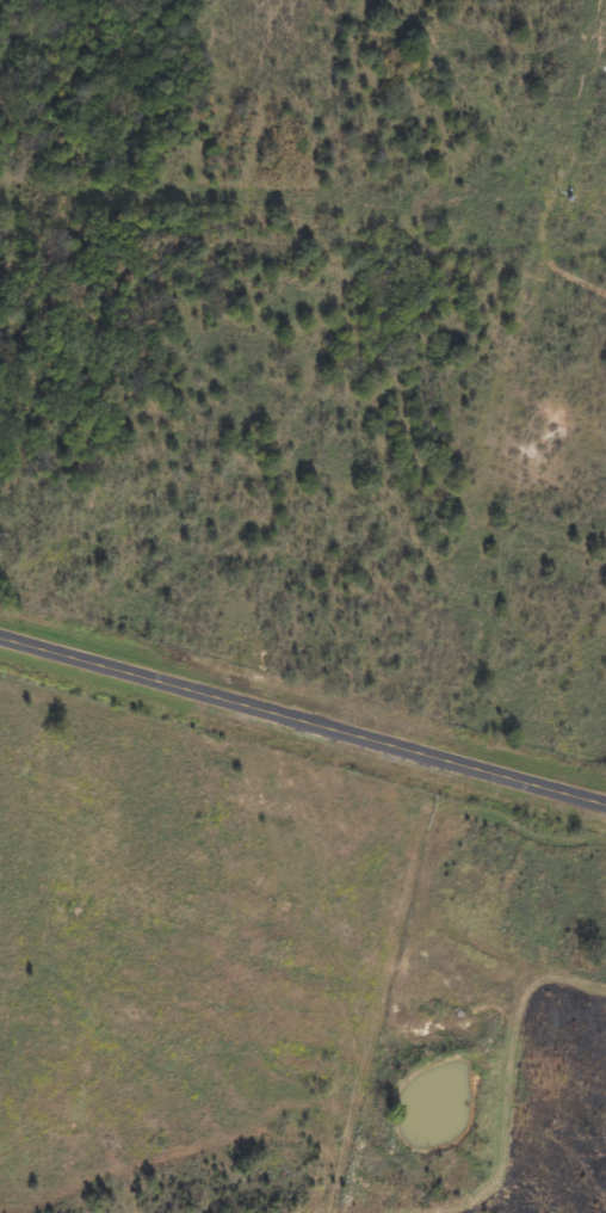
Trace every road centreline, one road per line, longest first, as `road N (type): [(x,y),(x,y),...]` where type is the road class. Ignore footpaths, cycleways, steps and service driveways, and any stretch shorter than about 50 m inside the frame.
road 1 (secondary): [(0,638),(605,807)]

